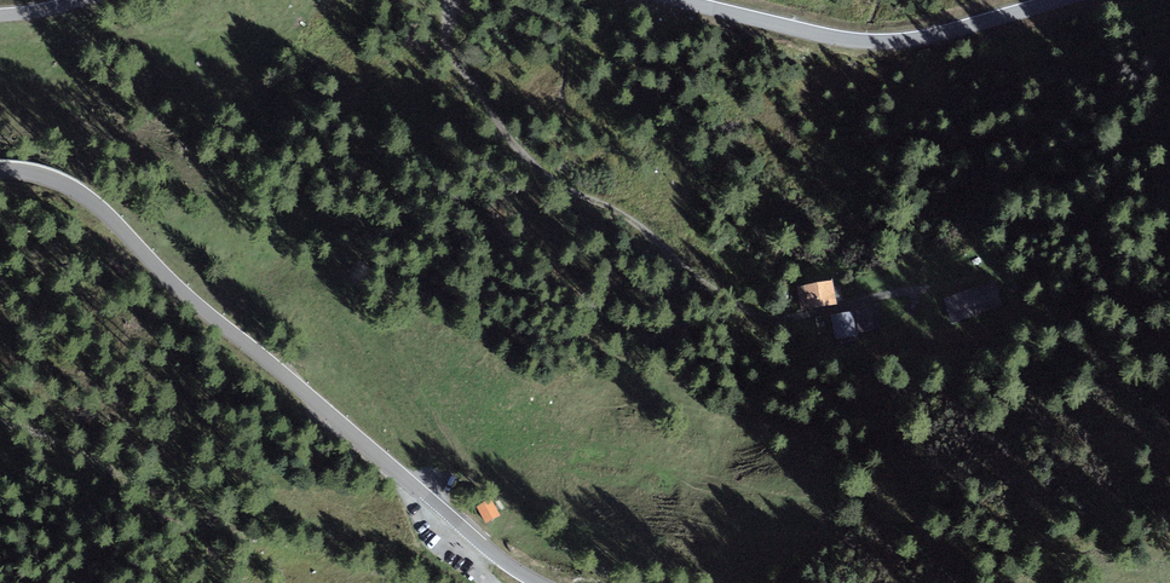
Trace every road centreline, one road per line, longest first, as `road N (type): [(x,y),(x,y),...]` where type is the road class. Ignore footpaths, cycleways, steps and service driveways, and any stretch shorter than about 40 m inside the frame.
road 1 (secondary): [(0,169),(43,176),(83,196),(202,308),(537,582)]
road 2 (track): [(963,283),(749,325),(711,301),(651,236),(557,183),(515,147),(450,53),(449,0)]
road 3 (secondary): [(1056,0),(937,34),(872,41),(679,0)]

